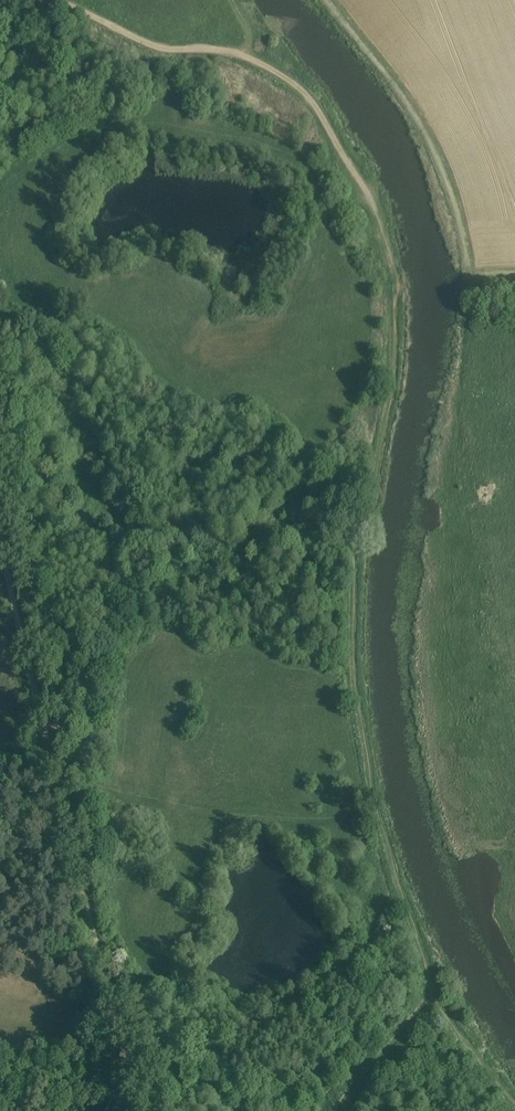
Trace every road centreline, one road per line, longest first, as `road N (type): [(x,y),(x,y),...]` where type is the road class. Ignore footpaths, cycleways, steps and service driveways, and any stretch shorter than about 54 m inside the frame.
road 1 (track): [(136,1110),(0,558)]
road 2 (track): [(52,0),(162,47),(227,52),(312,101),(373,208),(397,284)]
road 3 (track): [(125,1069),(0,1071)]

